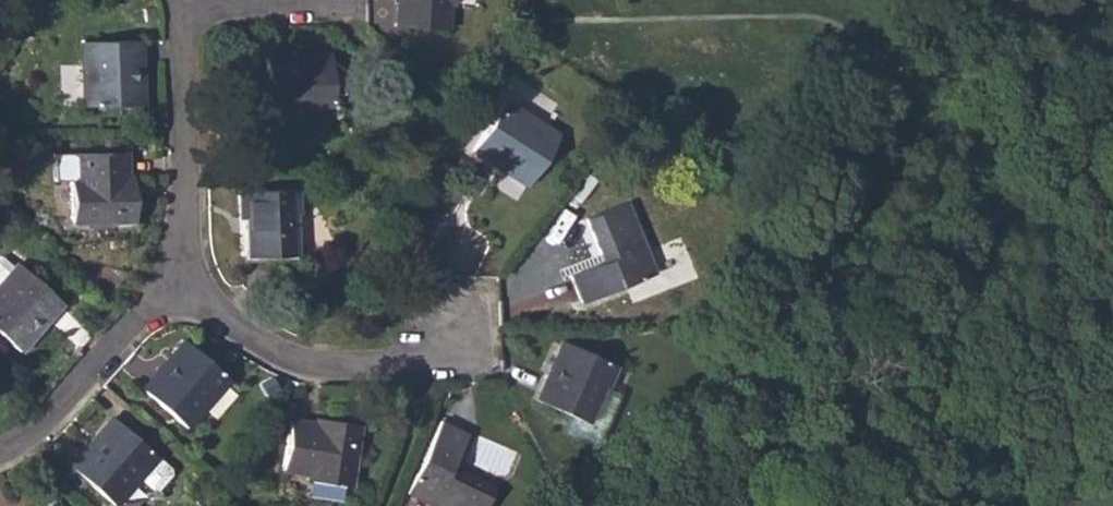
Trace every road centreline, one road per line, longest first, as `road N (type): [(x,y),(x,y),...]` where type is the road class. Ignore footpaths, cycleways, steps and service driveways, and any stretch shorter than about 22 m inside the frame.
road 1 (residential): [(181,276),(208,311),(309,365),(395,365),(467,325)]
road 2 (residential): [(180,2),(181,276)]
road 3 (residential): [(181,276),(15,446),(0,452)]

